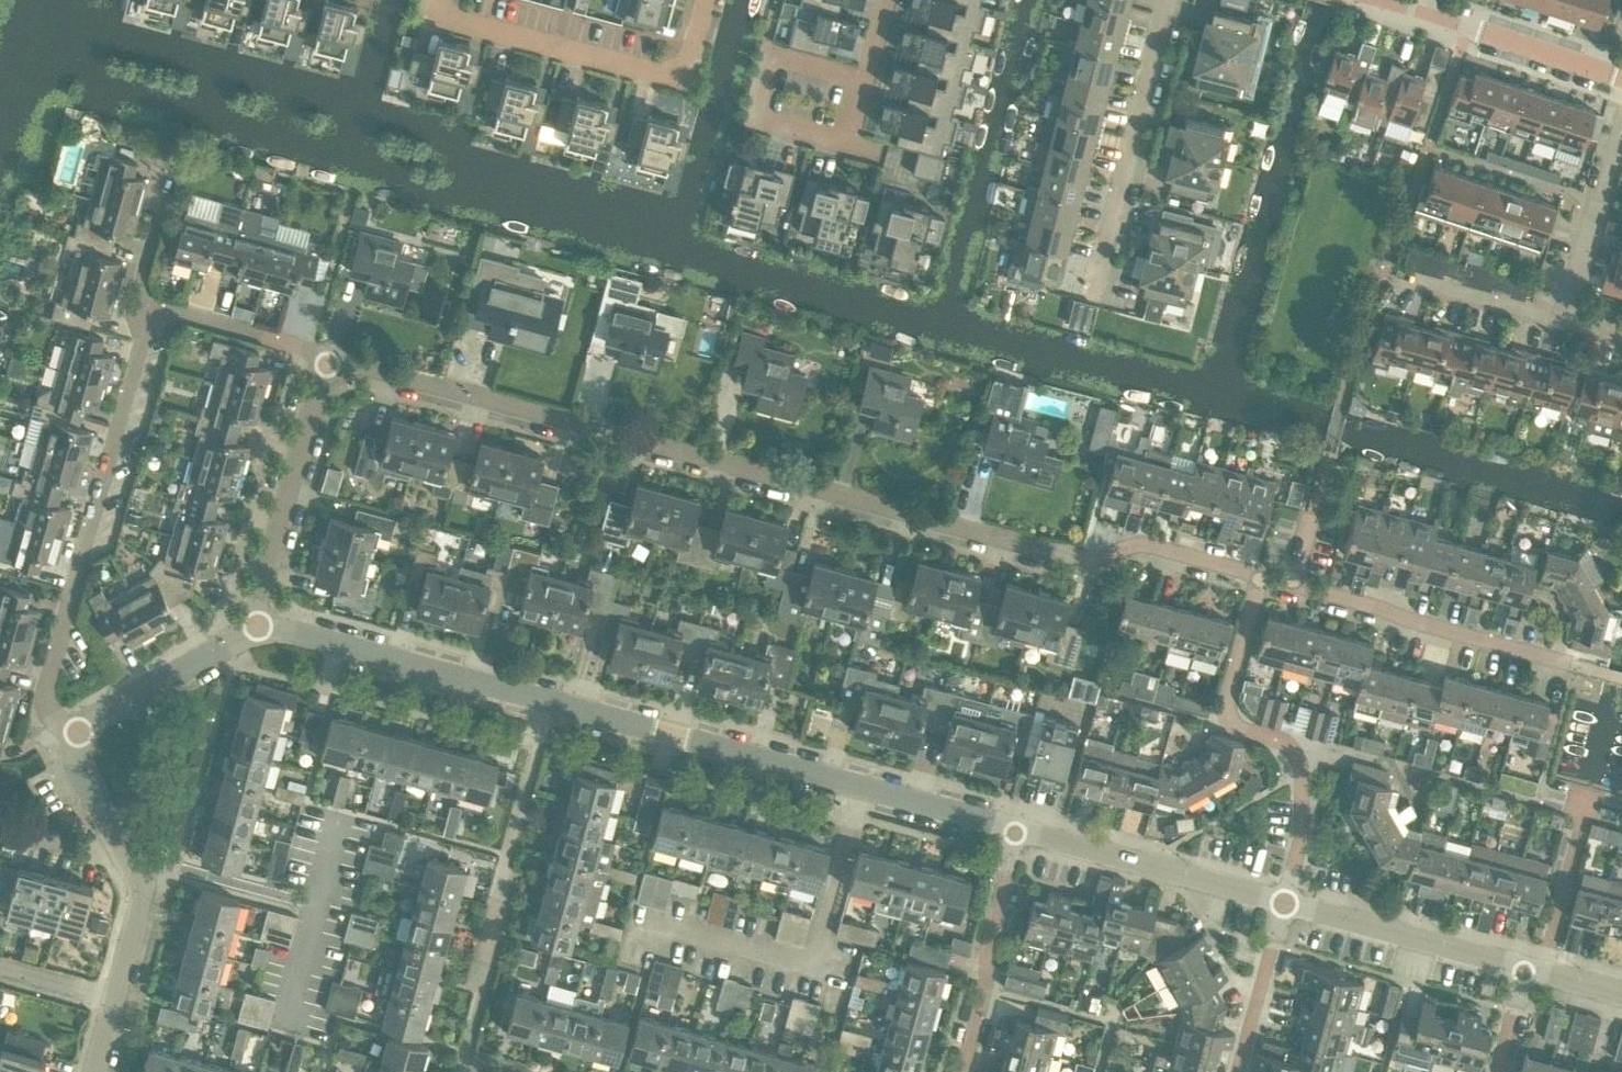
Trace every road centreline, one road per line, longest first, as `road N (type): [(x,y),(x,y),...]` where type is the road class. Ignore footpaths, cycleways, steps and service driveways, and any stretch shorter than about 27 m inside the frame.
road 1 (residential): [(1070,557),(327,360)]
road 2 (residential): [(859,780),(257,631)]
road 3 (residential): [(81,738),(52,719),(46,693),(153,313)]
road 4 (residential): [(647,928),(812,970),(859,780)]
road 5 (residential): [(448,0),(680,67),(699,0)]
road 6 (residential): [(1291,586),(1587,665)]
road 7 (residential): [(1099,289),(1173,0)]
road 8 (residential): [(257,631),(327,360)]
road 9 (residential): [(1285,899),(1016,822)]
road 10 (residential): [(952,1071),(1016,822)]
road 11 (residential): [(1527,966),(1285,899)]
road 12 (residential): [(867,81),(774,62),(762,110),(769,121),(842,139),(854,129)]
road 13 (residential): [(1285,899),(1303,832),(1302,774),(1232,712)]
road 14 (residential): [(1555,321),(1621,123)]
road 15 (residential): [(81,738),(257,631)]
road 16 (residential): [(1621,73),(1429,17)]
road 17 (residential): [(1070,557),(1167,554),(1263,580)]
road 18 (residential): [(137,876),(176,874),(318,909)]
road 19 (residential): [(327,360),(153,313)]
road 20 (residential): [(1285,899),(1237,1071)]
road 21 (residential): [(1555,321),(1382,278)]
road 22 (residential): [(1544,969),(1587,803)]
road 23 (residential): [(1016,822),(859,780)]
road 24 (residential): [(1232,712),(1228,704),(1263,580)]
road 25 (residential): [(153,313),(138,289),(166,186)]
road 26 (residential): [(128,860),(82,768),(81,738)]
road 27 (residential): [(0,829),(128,860)]
road 28 (residential): [(116,1000),(137,910),(137,876)]
road 29 (residential): [(116,1000),(0,967)]

